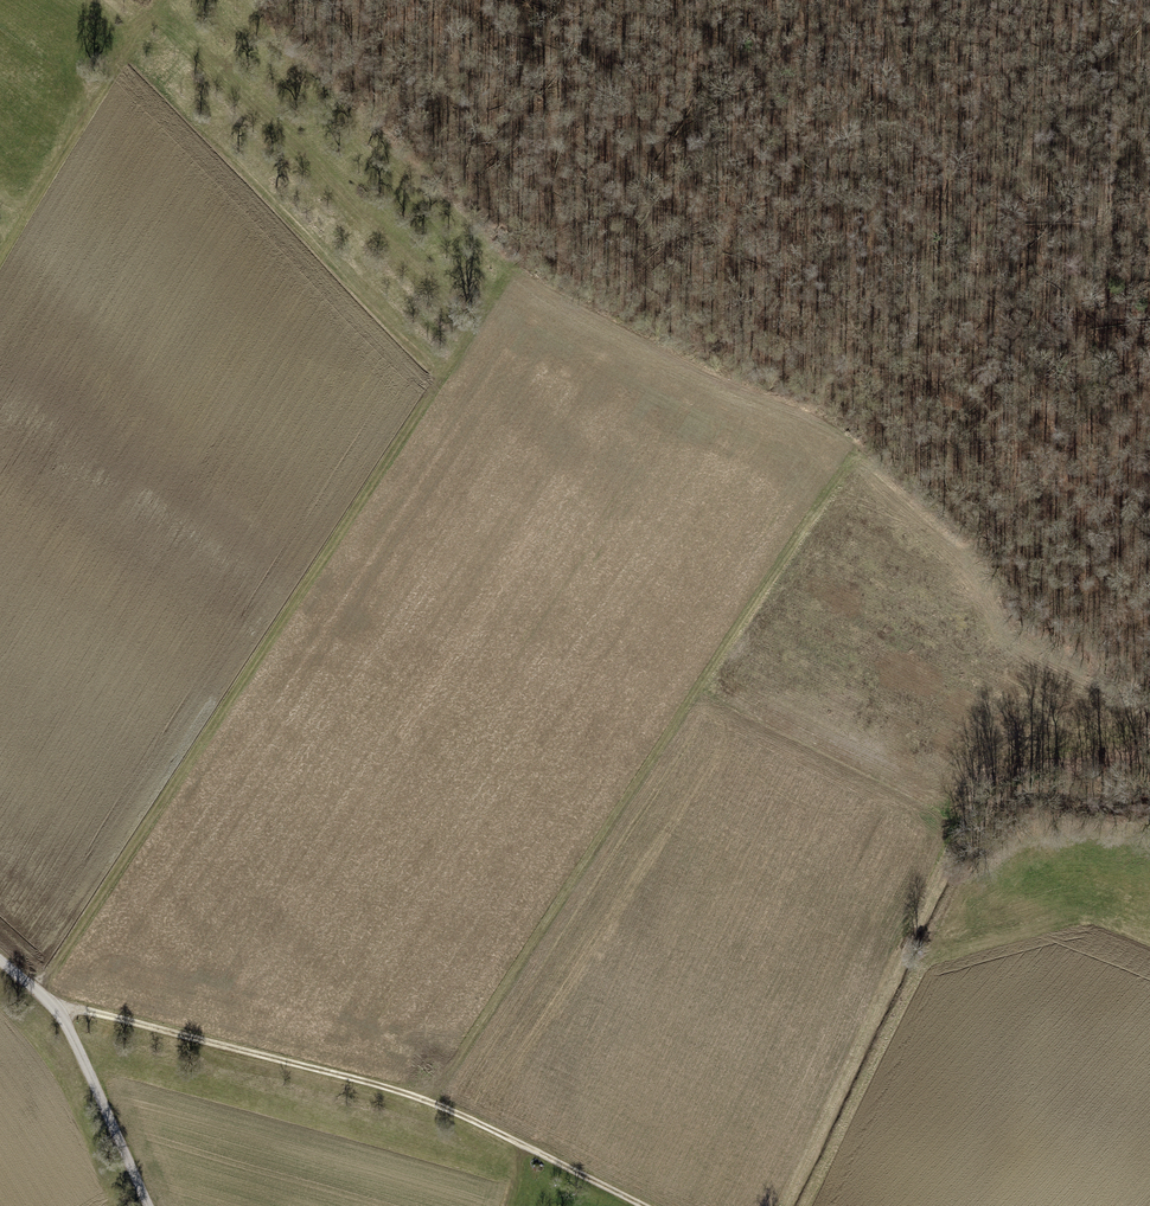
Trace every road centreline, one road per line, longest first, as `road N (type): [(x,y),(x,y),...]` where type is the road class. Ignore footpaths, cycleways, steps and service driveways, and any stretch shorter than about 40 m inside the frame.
road 1 (track): [(428,1097),(857,445),(973,547),(1021,631),(1149,699)]
road 2 (track): [(35,987),(511,275)]
road 3 (track): [(49,1000),(428,1097),(647,1205)]
road 4 (track): [(0,258),(160,0)]
road 5 (unclassified): [(150,1205),(67,1018),(0,958)]
road 6 (track): [(973,547),(1149,355)]

